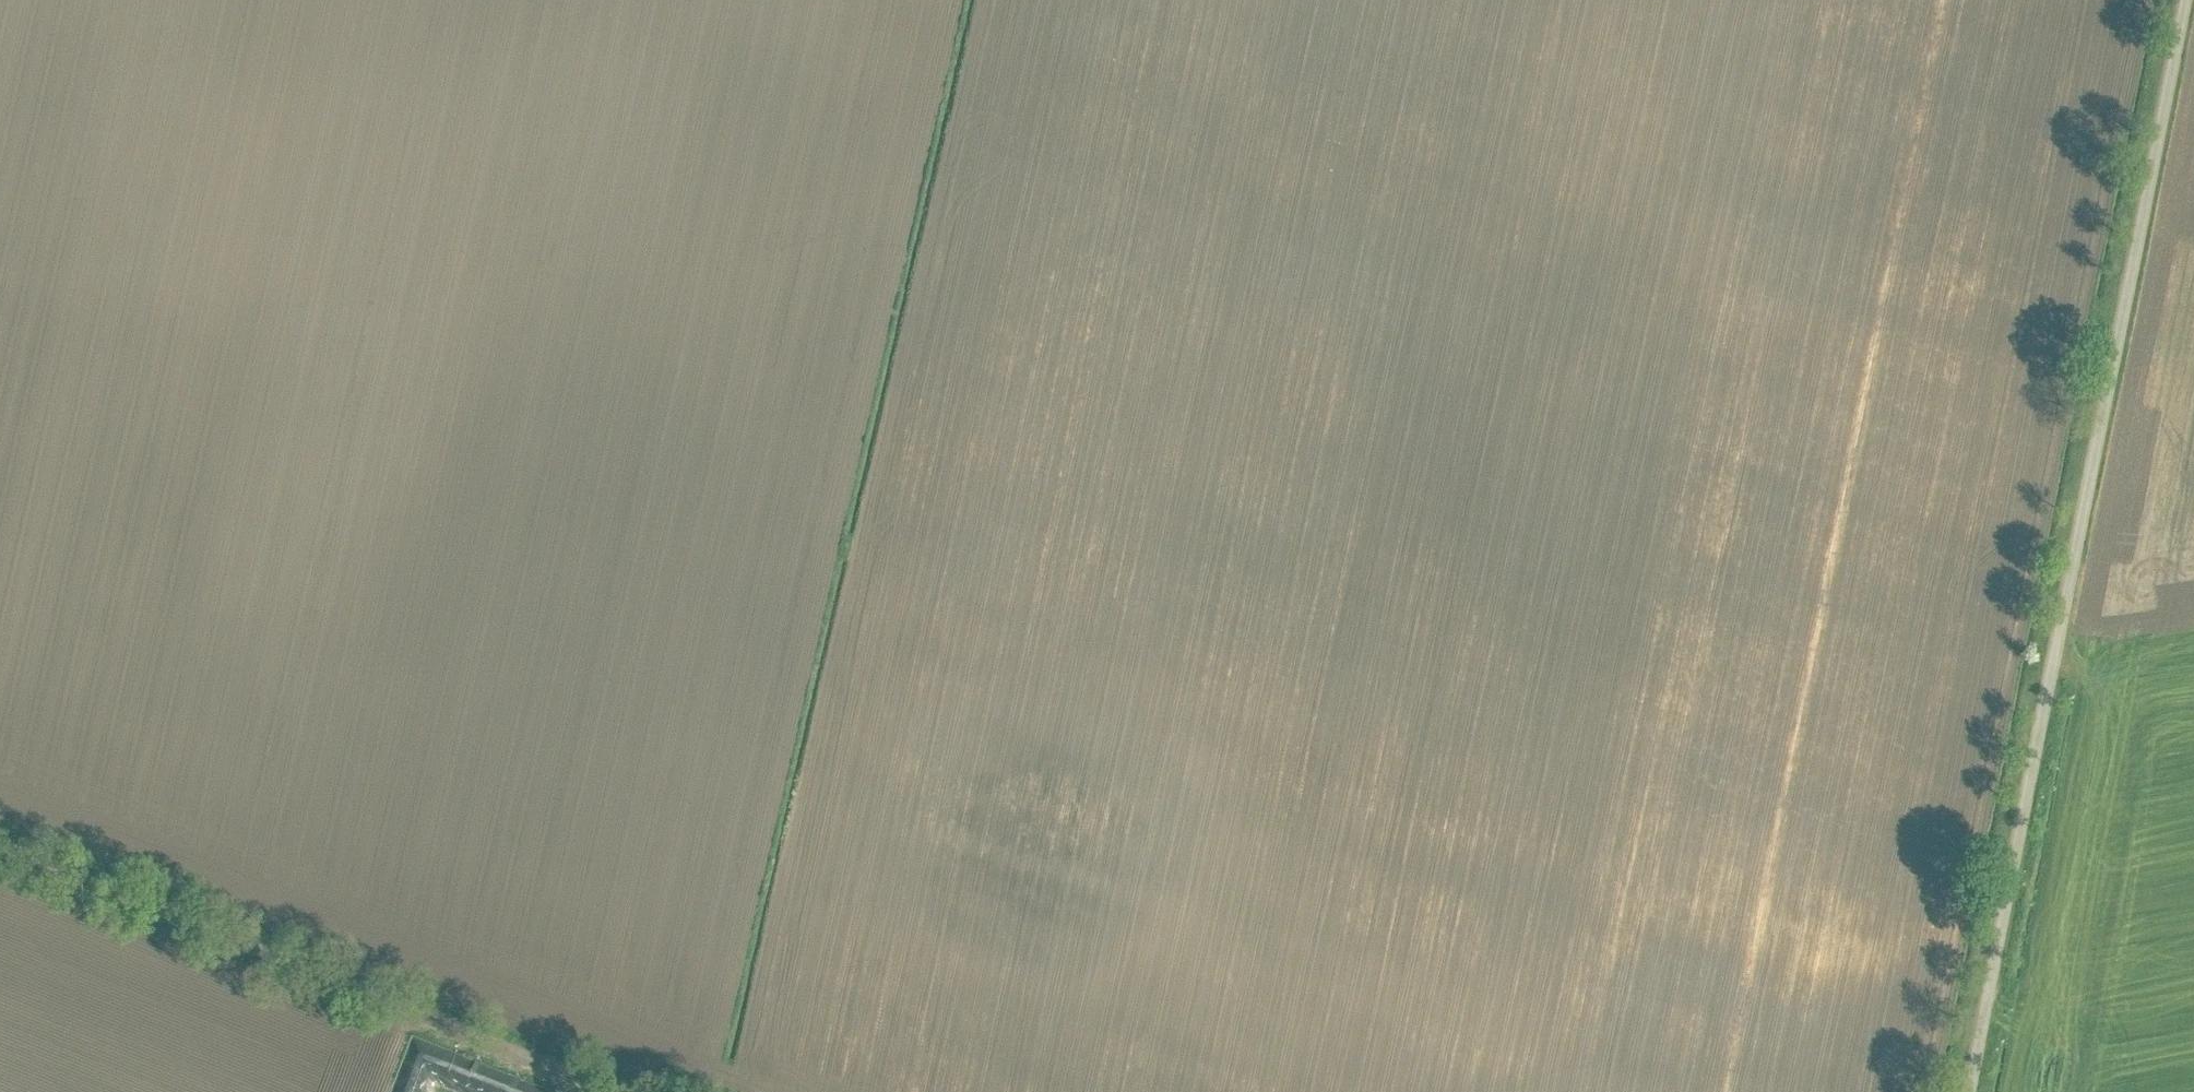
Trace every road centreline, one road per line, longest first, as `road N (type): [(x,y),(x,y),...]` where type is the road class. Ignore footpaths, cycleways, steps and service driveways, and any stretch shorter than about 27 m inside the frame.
road 1 (track): [(0,845),(612,1091)]

